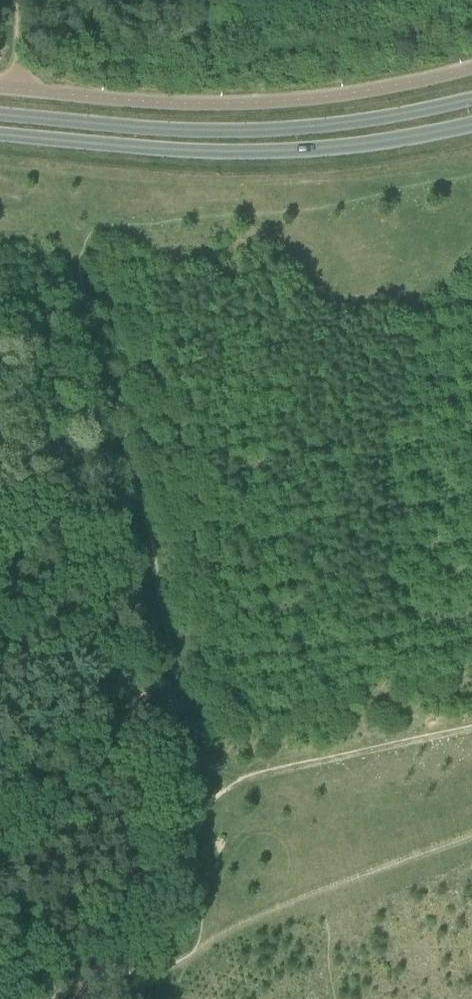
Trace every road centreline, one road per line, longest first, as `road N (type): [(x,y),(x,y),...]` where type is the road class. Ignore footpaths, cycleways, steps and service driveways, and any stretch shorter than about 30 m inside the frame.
road 1 (track): [(174,797),(24,91),(19,34)]
road 2 (secondary): [(471,101),(357,124),(244,132),(0,114)]
road 3 (secondary): [(0,135),(263,153),(471,124)]
road 4 (track): [(174,797),(190,960),(83,998)]

